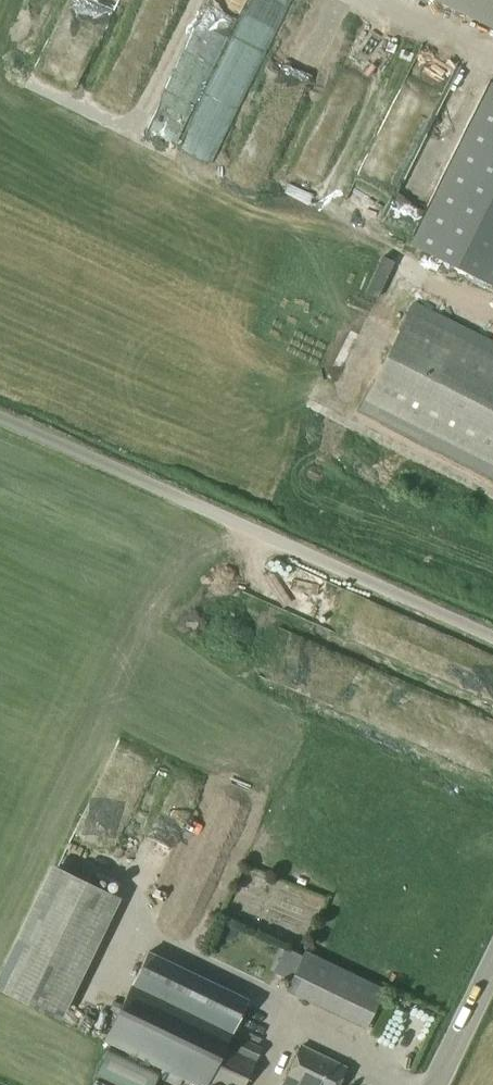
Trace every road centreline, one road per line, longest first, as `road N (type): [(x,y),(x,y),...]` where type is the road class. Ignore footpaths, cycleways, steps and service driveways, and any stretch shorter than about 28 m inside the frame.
road 1 (residential): [(492,637),(0,416)]
road 2 (tertiary): [(435,1084),(492,966)]

